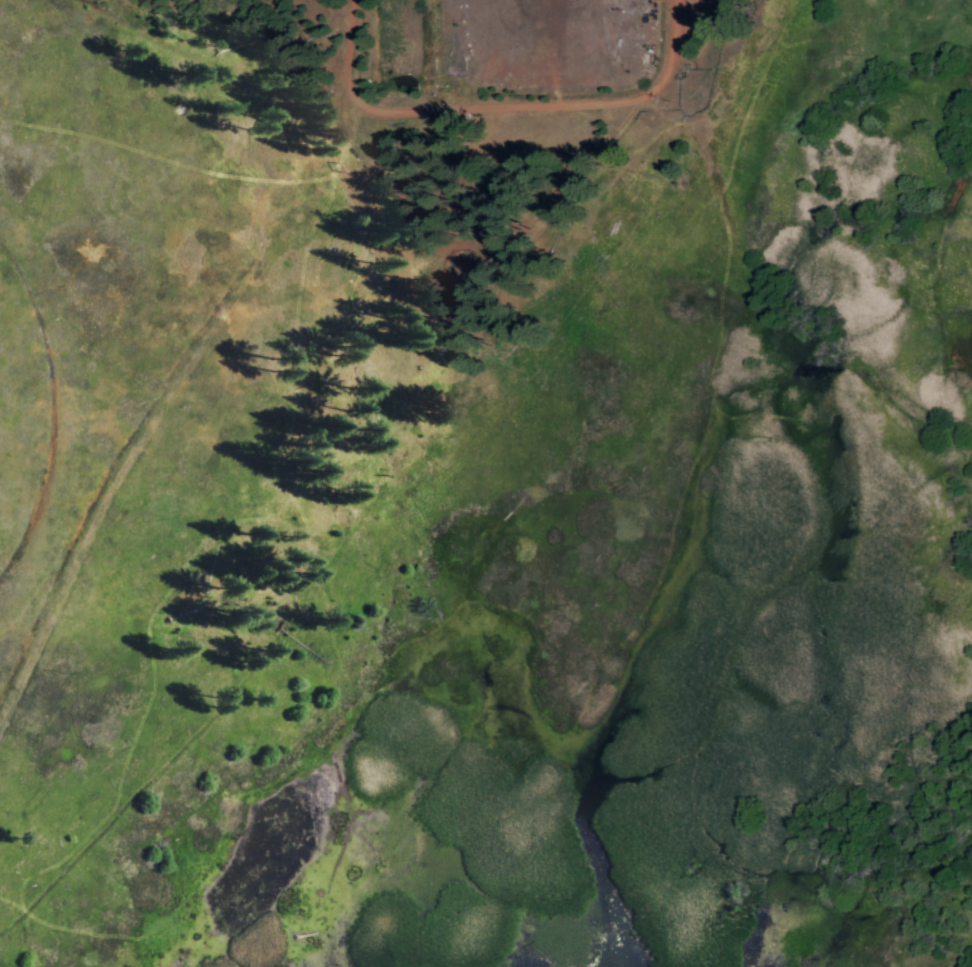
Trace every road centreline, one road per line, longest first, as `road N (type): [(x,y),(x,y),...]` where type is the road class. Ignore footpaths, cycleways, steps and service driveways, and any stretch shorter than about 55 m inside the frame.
road 1 (residential): [(665,66),(636,95),(376,106),(353,89),(353,0)]

